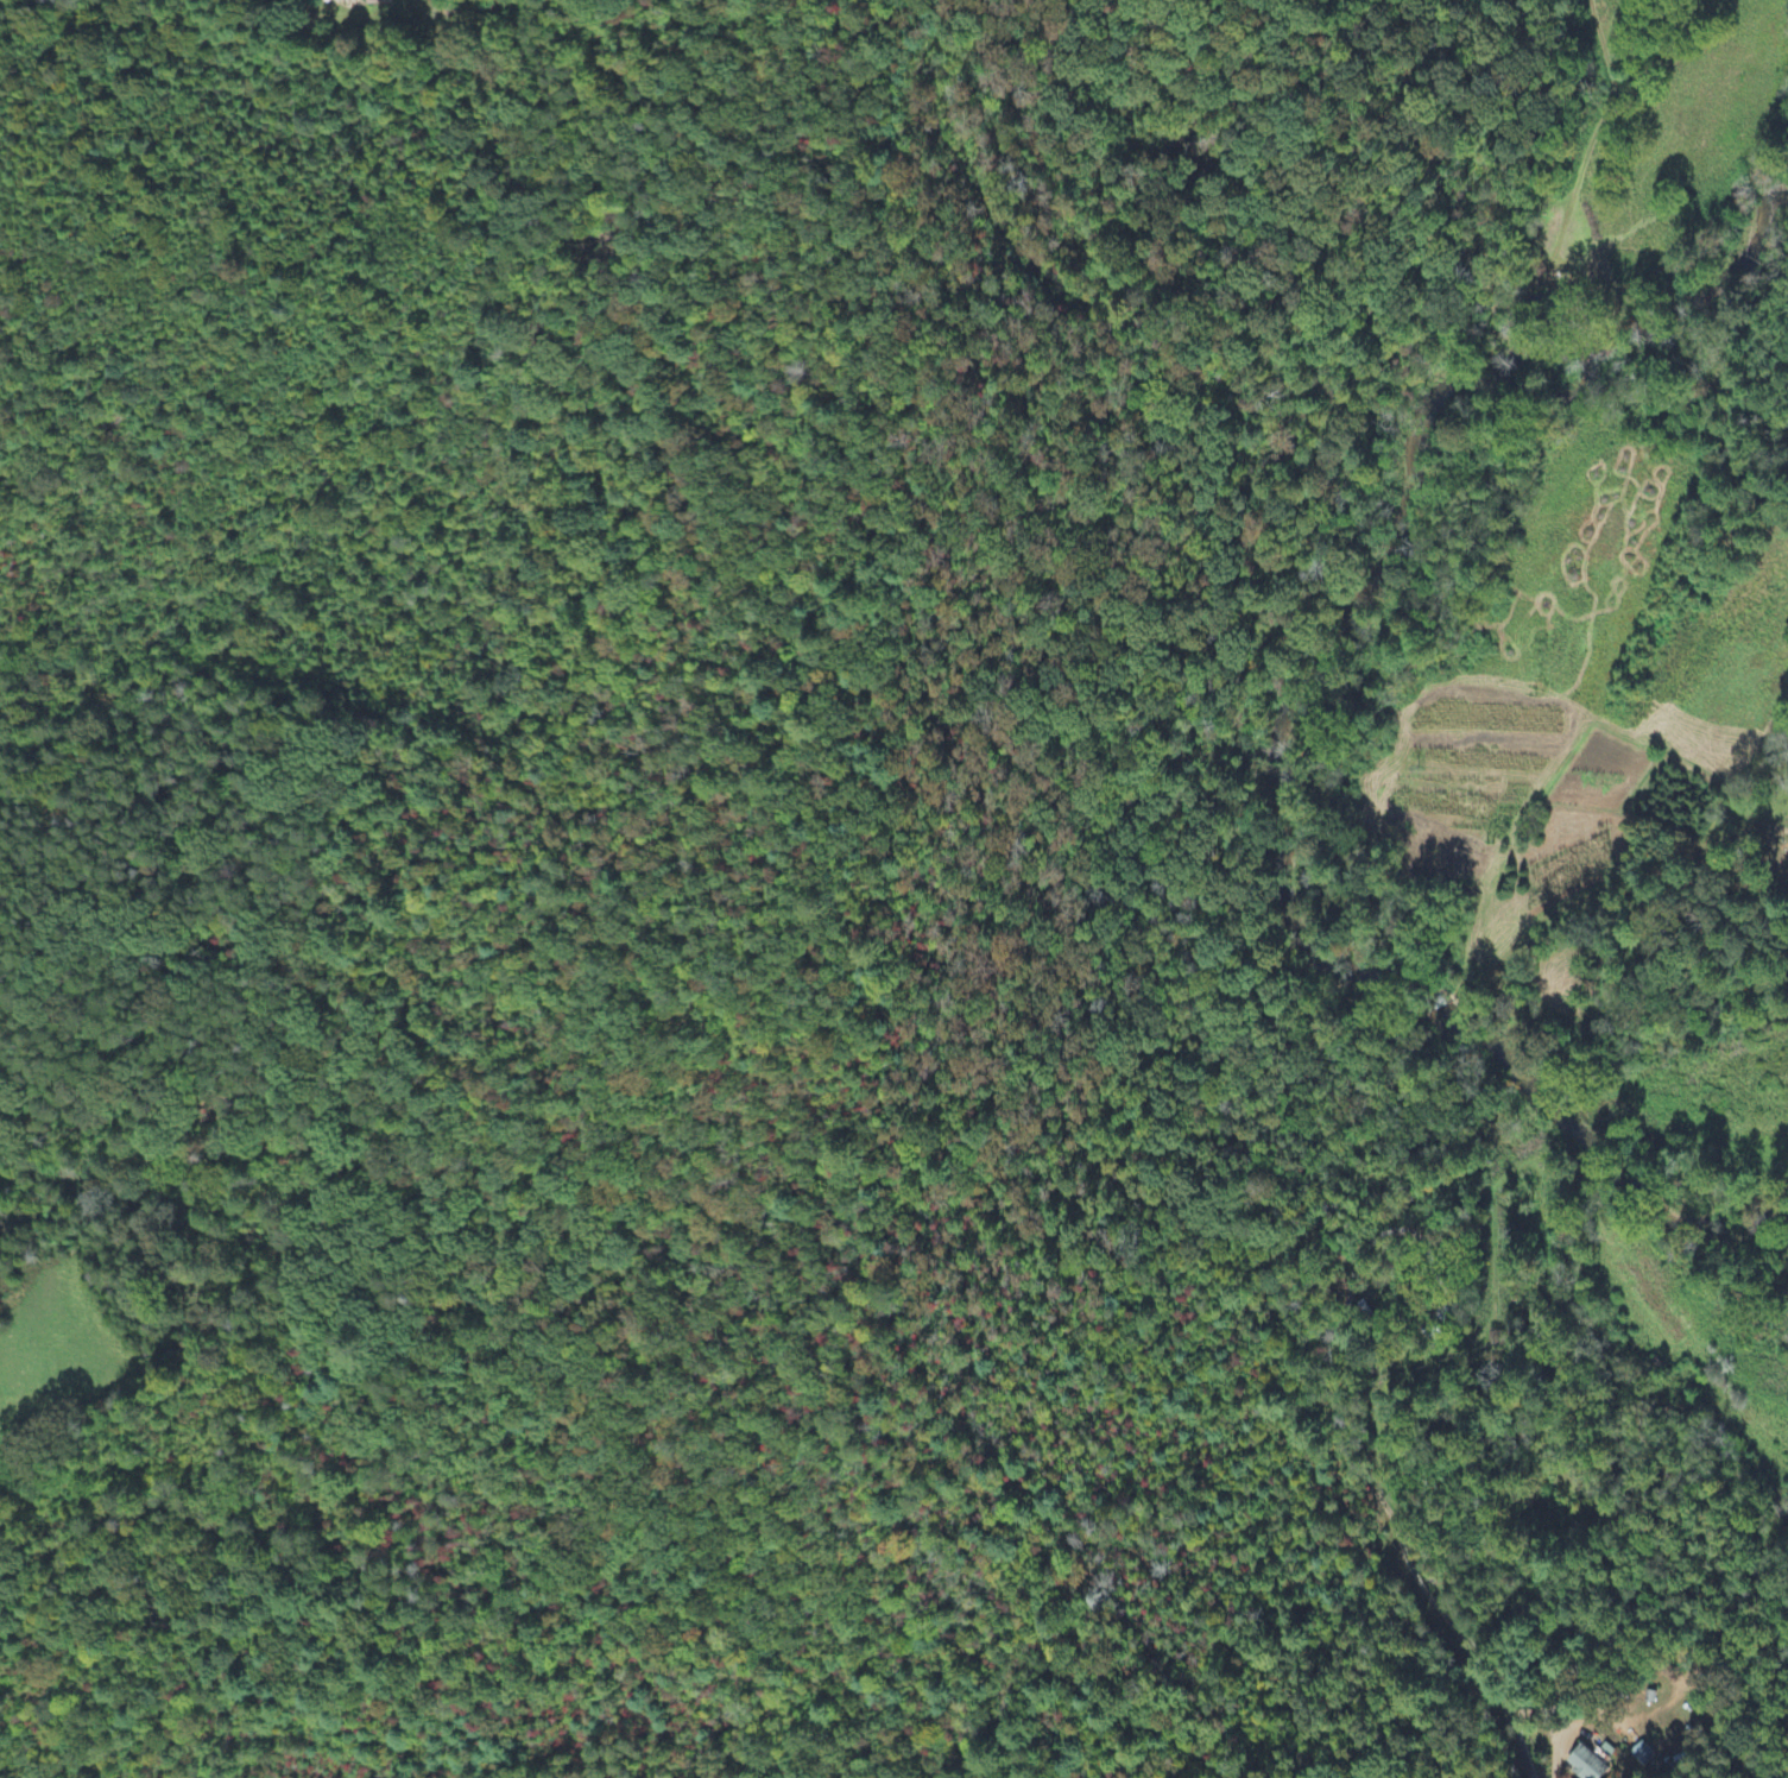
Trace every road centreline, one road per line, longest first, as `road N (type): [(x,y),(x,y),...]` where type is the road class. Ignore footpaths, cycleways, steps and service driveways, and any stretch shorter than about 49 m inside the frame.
road 1 (residential): [(1781,531),(1744,618),(1479,934),(1498,971),(1744,872),(1787,864)]
road 2 (track): [(1534,1777),(1489,1659),(1400,1550),(1375,1487),(1376,1389),(1409,1363),(1472,1347),(1492,1325),(1492,1199)]
road 3 (residential): [(1606,928),(1580,1017),(1574,1080)]

